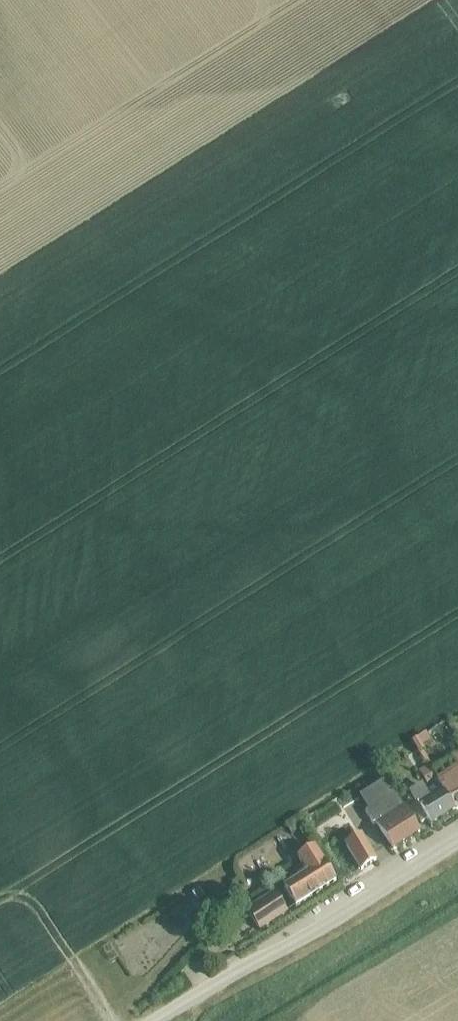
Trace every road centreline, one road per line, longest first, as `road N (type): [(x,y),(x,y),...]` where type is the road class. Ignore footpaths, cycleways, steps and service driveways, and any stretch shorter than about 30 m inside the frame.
road 1 (tertiary): [(154,1020),(457,839)]

